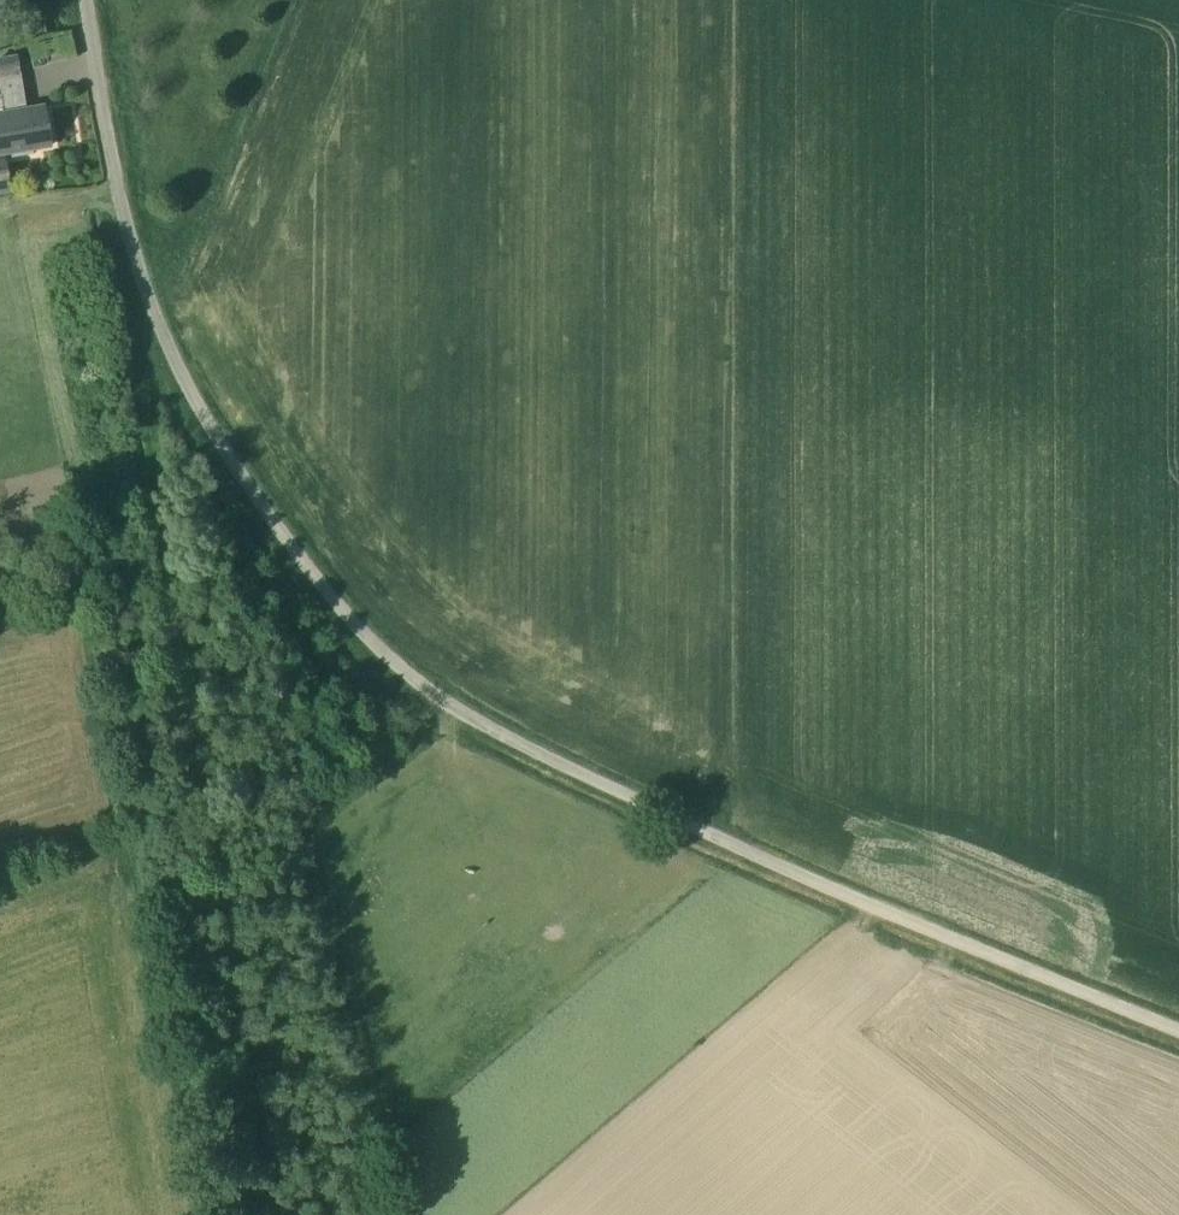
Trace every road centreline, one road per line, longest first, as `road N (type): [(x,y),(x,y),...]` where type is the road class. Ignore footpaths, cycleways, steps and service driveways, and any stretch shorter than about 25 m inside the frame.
road 1 (unclassified): [(1178,1037),(959,952),(497,744),(419,698),(316,593),(251,510),(164,355),(86,0)]

